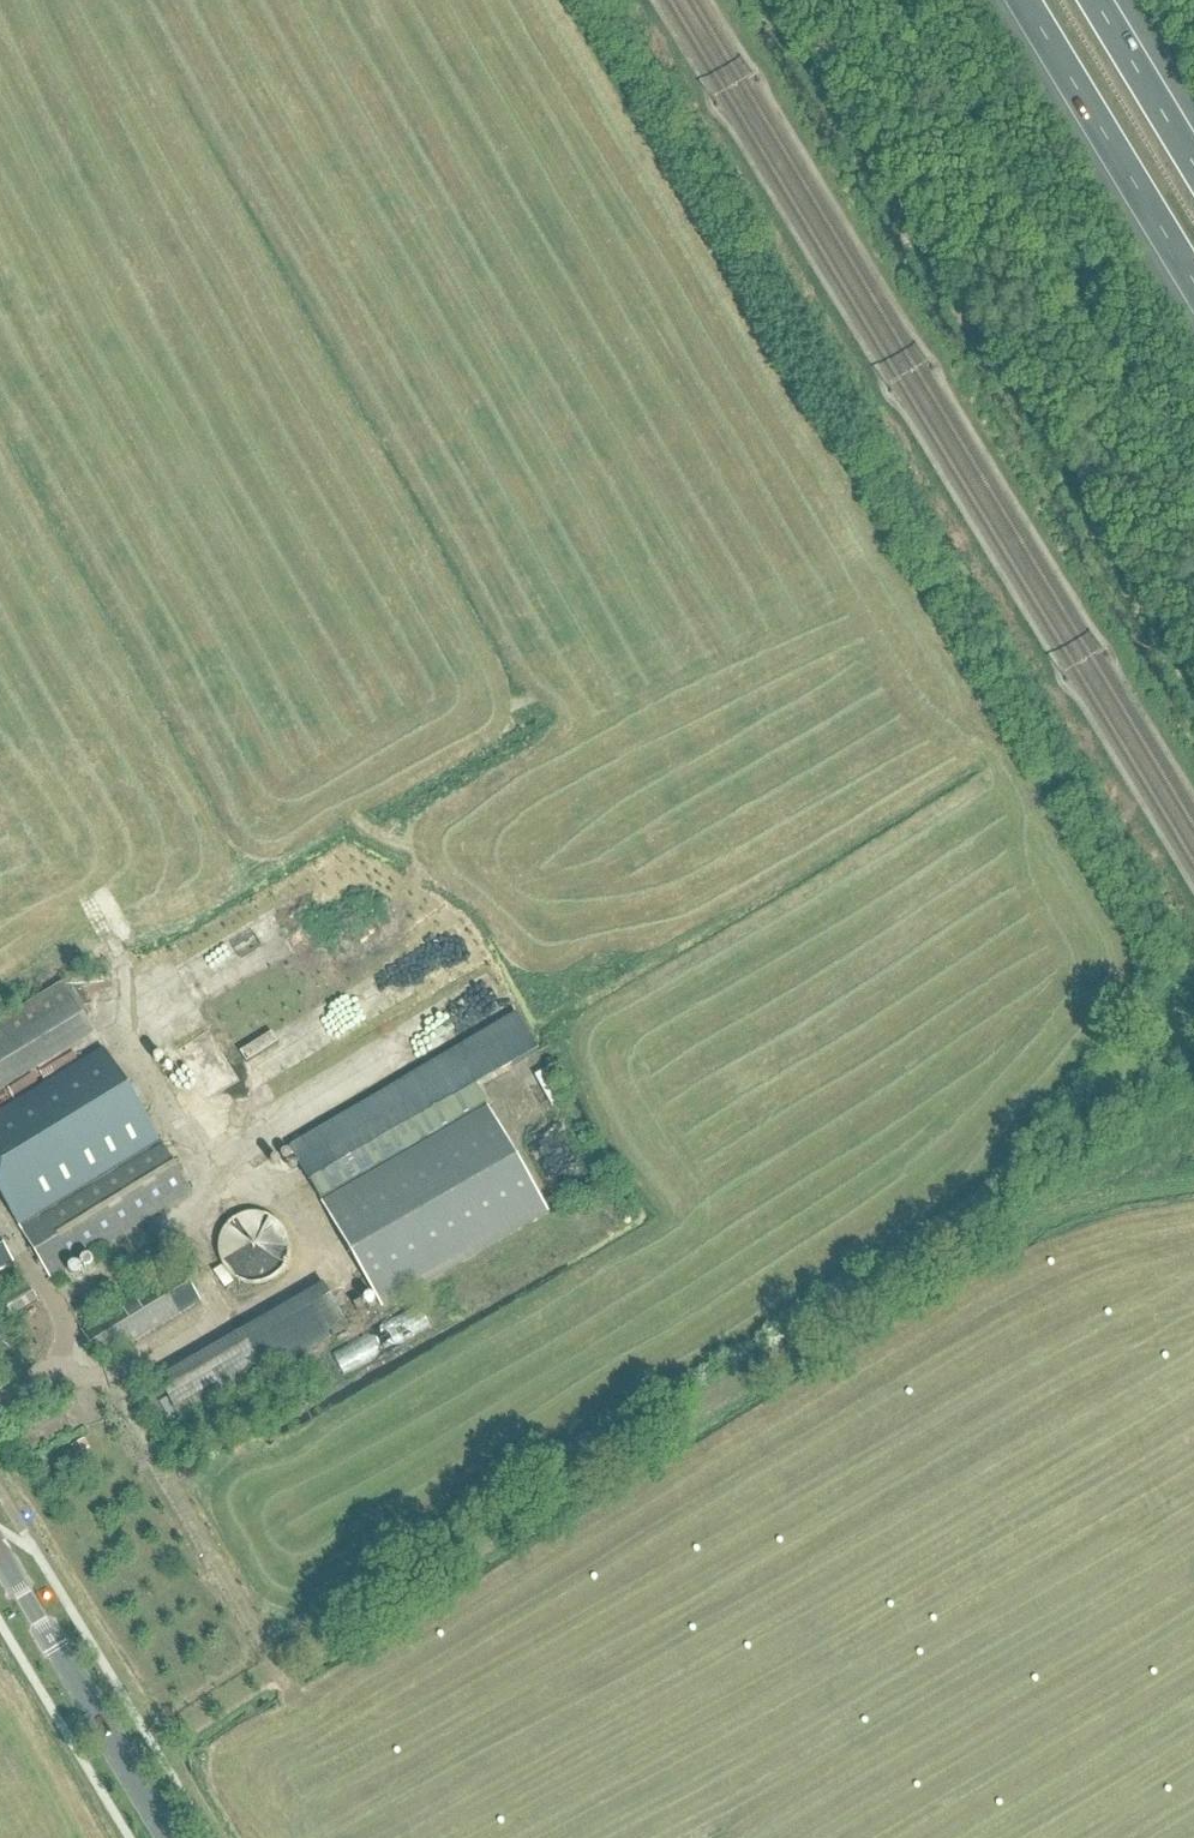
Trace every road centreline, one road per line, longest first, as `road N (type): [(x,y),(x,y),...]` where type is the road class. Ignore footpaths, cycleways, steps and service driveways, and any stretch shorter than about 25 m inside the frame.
road 1 (track): [(1193,490),(897,0)]
road 2 (motorway): [(1023,0),(1193,282)]
road 3 (secondary): [(170,1837),(0,1557)]
road 4 (motorway): [(1193,166),(1093,0)]

